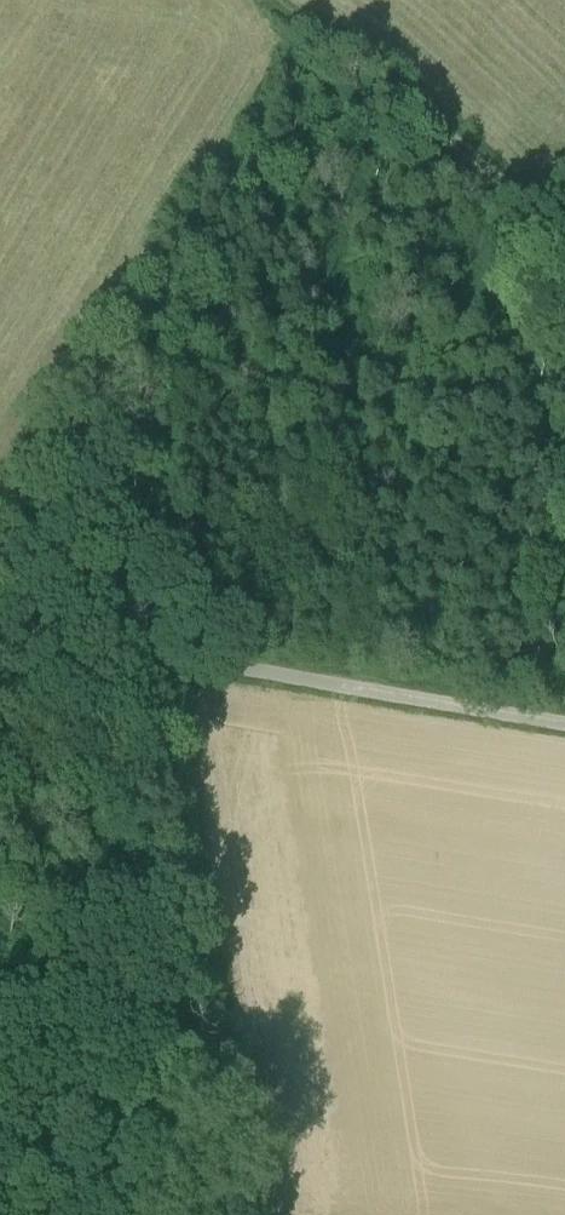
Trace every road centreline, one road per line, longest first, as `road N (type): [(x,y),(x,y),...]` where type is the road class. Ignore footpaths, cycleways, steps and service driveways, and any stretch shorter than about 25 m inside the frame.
road 1 (unclassified): [(564,727),(0,627)]
road 2 (track): [(271,0),(564,245)]

